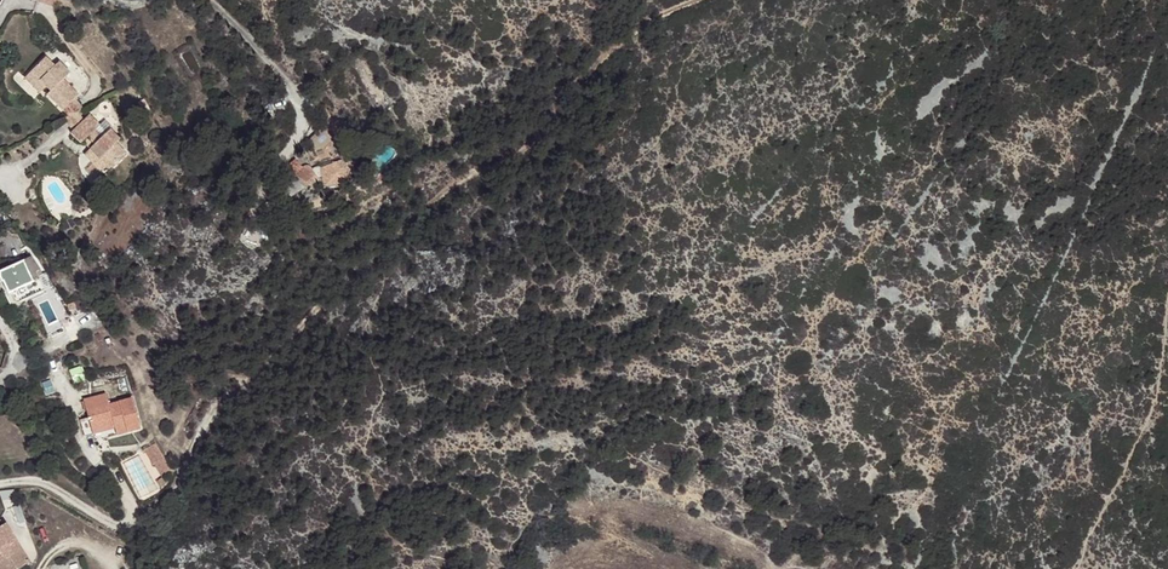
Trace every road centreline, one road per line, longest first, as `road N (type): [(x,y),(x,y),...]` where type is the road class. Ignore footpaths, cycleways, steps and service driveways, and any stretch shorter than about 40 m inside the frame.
road 1 (track): [(136,510),(178,481),(212,411),(368,257),(434,200),(535,145),(557,104),(608,52),(692,0)]
road 2 (track): [(1167,307),(1154,405),(1076,568)]
road 3 (track): [(0,485),(45,482),(114,525),(136,510),(112,473)]

